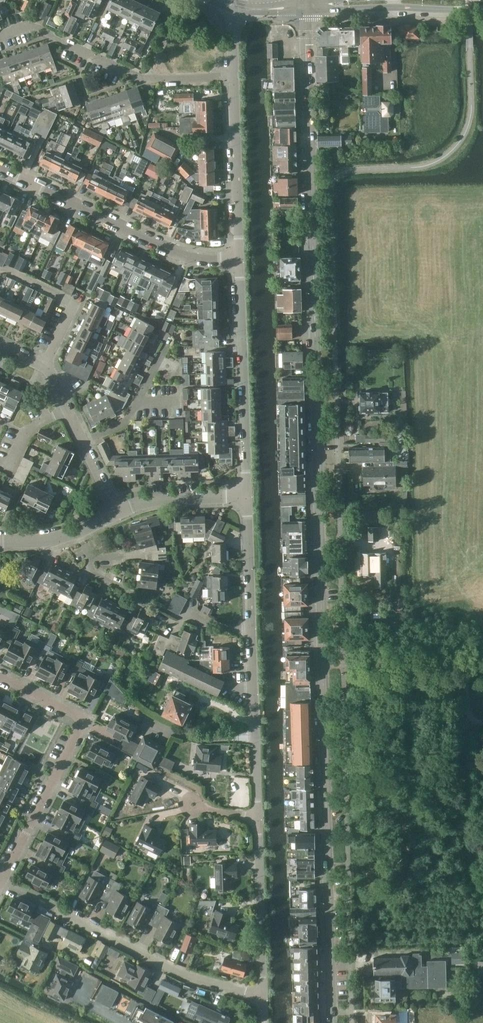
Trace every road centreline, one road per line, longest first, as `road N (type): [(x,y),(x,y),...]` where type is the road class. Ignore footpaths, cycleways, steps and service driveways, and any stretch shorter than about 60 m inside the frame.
road 1 (secondary): [(331,1022),(307,6)]
road 2 (unclassified): [(262,996),(250,630)]
road 3 (residential): [(1,882),(83,720),(0,678)]
road 4 (residential): [(0,166),(187,257),(235,257)]
road 5 (residential): [(232,75),(146,79),(30,26),(0,34)]
road 6 (unclassified): [(246,499),(235,257)]
road 7 (residential): [(262,996),(182,976),(56,910)]
road 8 (unclassified): [(235,257),(232,75)]
road 9 (tertiary): [(307,6),(482,10)]
road 10 (unclassified): [(250,630),(246,499)]
road 11 (unclassified): [(117,511),(153,501),(246,499)]

